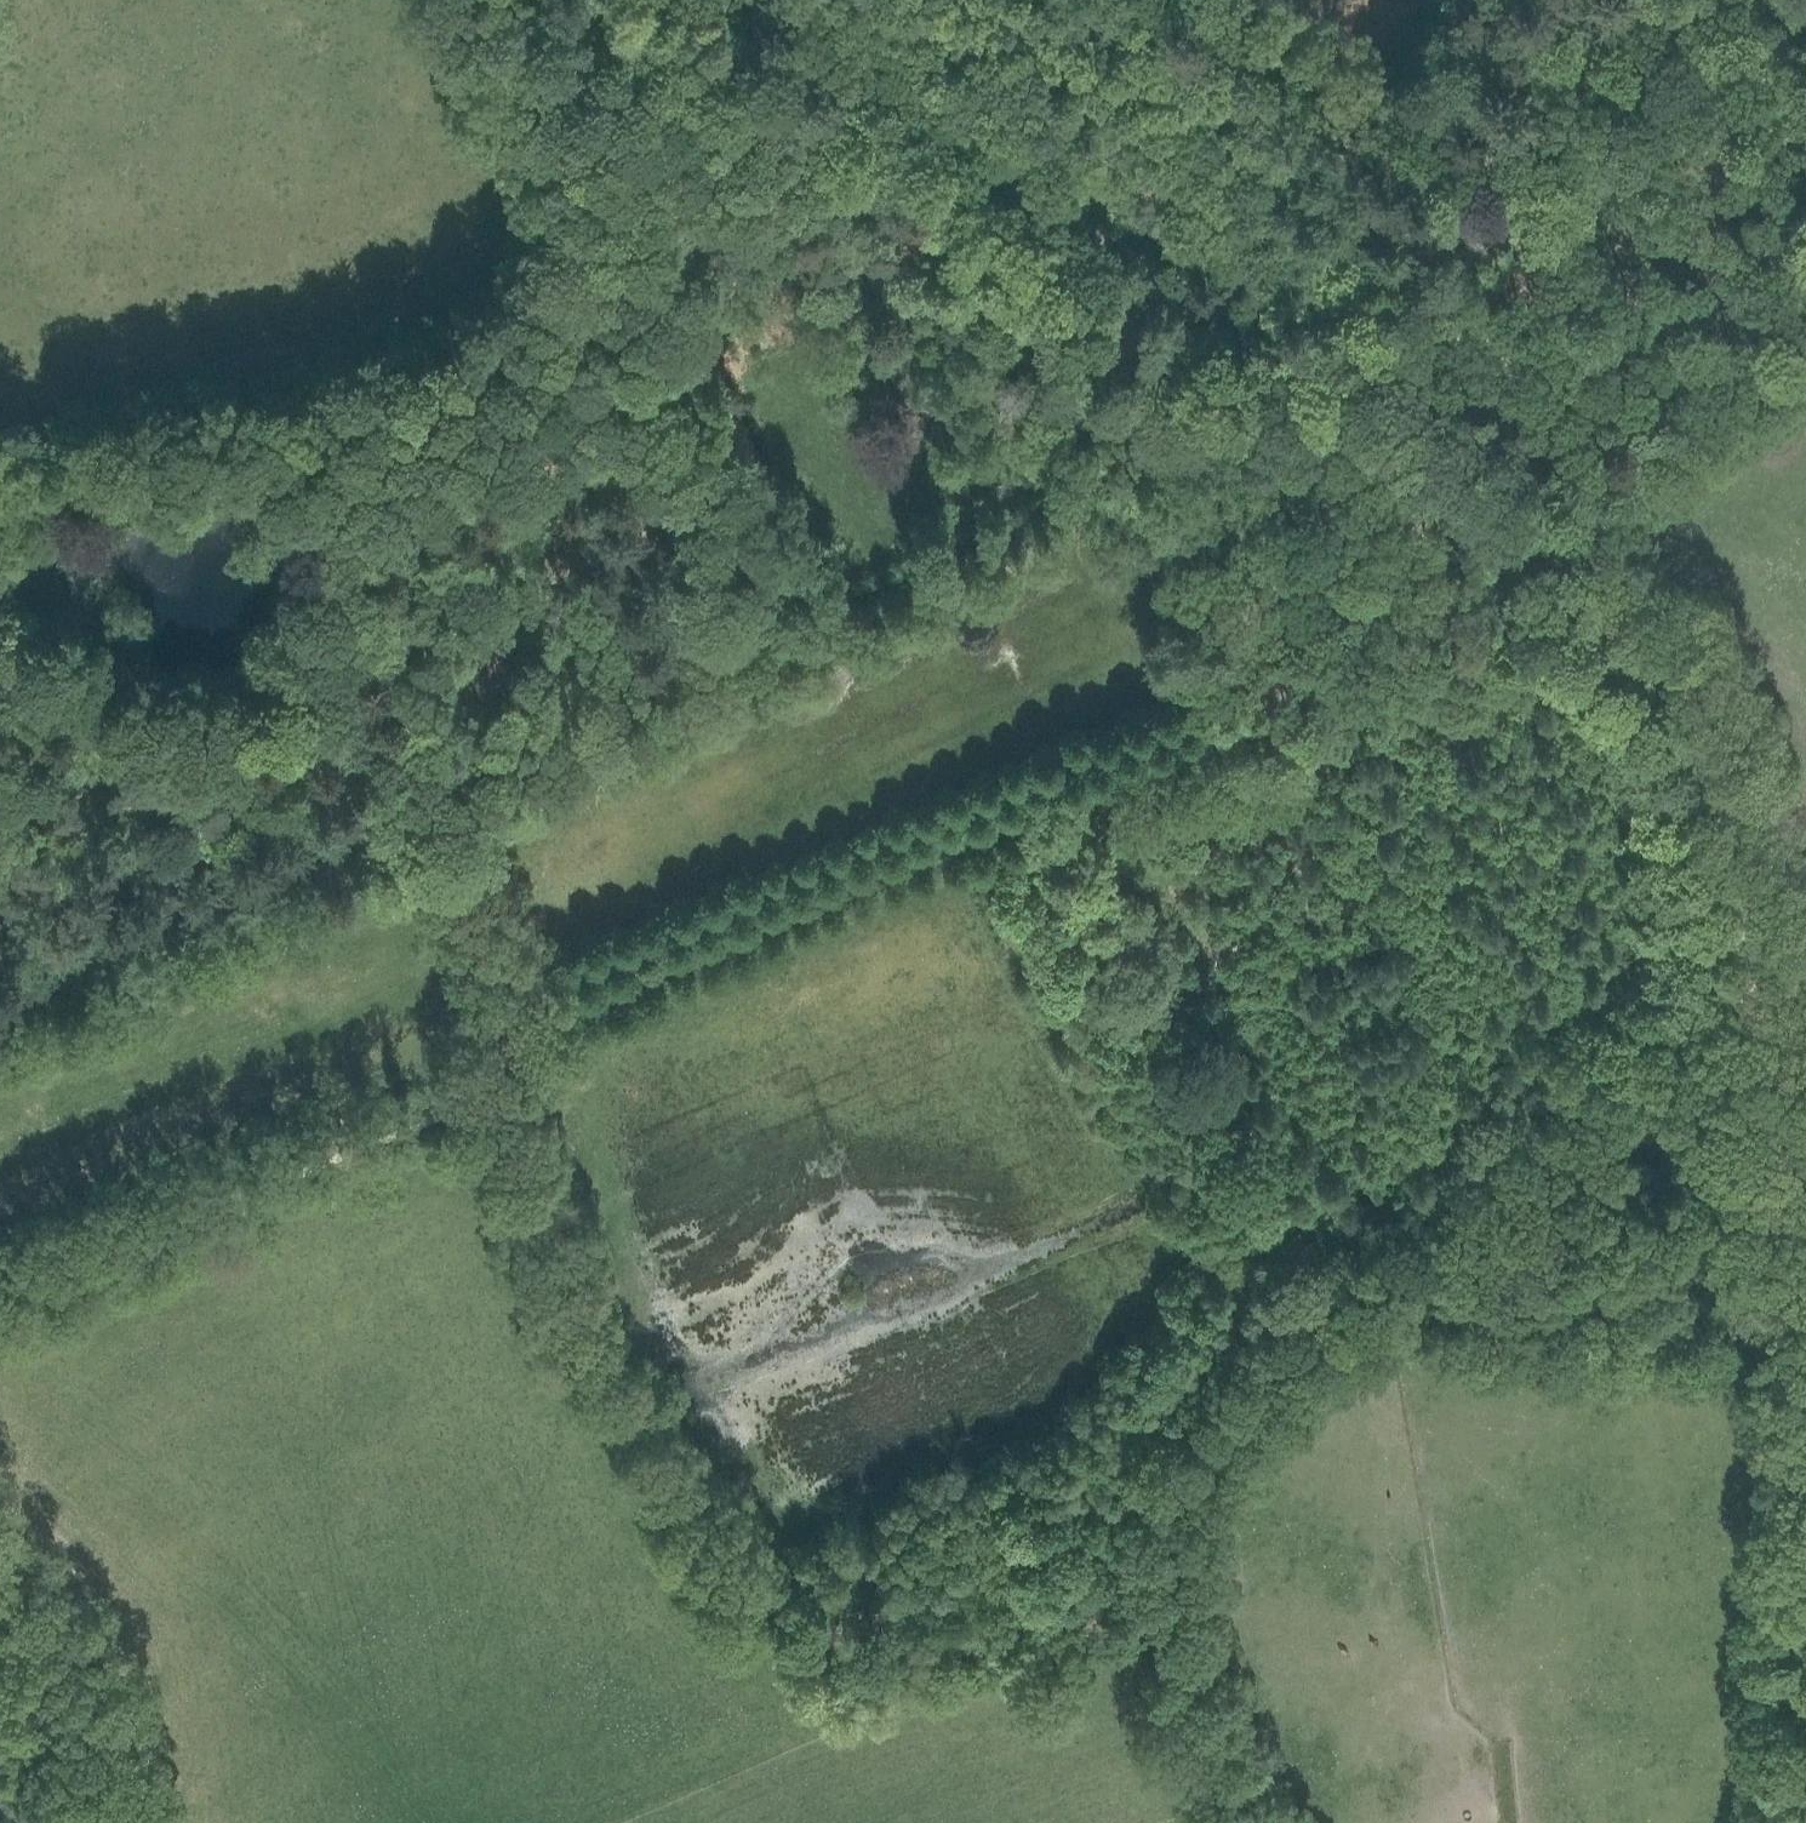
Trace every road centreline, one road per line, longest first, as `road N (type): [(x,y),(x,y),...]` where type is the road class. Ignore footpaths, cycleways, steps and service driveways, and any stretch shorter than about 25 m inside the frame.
road 1 (track): [(691,0),(1284,348),(1586,576),(1677,679),(1691,709),(1764,1056)]
road 2 (track): [(111,1822),(107,1748),(83,1673),(0,1562)]
road 3 (track): [(1764,1056),(1805,1274)]

